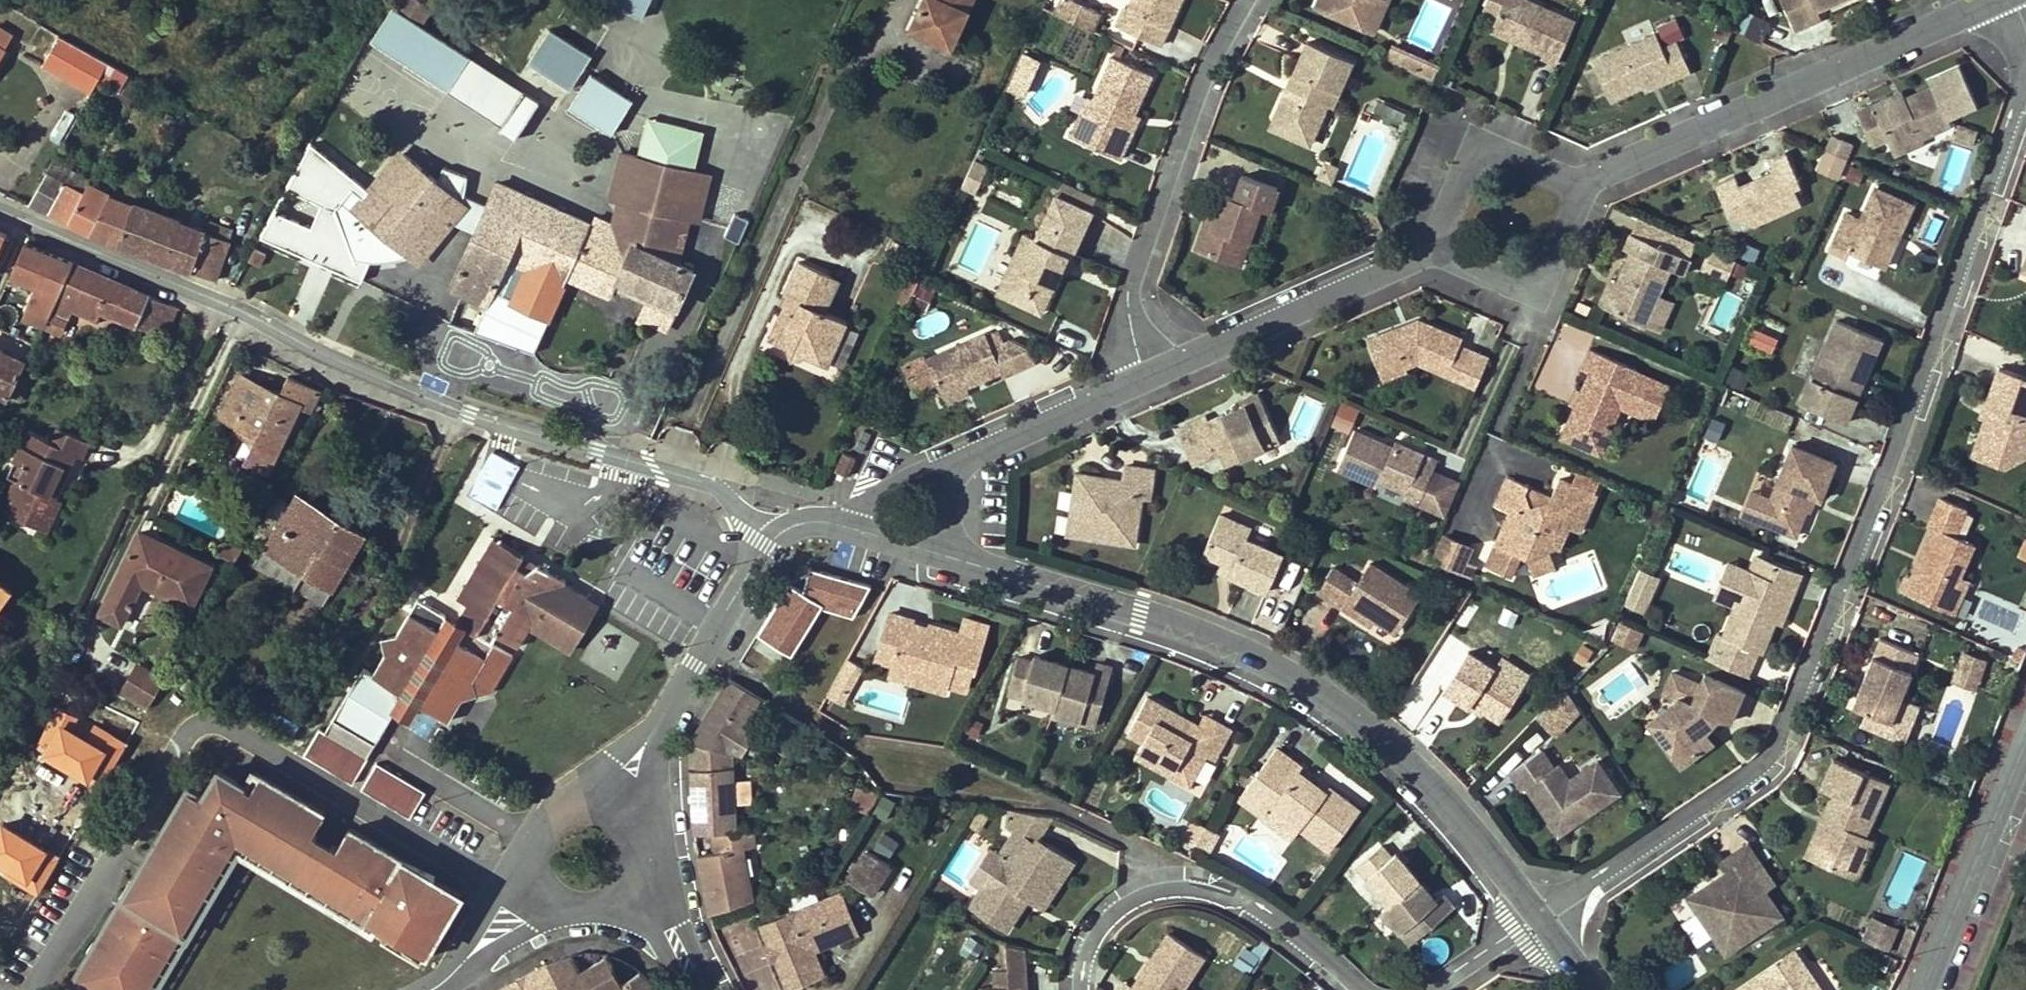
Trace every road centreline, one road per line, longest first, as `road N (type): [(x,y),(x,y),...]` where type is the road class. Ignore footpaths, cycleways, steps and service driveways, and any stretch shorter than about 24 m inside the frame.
road 1 (residential): [(1546,918),(1763,772),(1787,738),(2025,86)]
road 2 (residential): [(0,210),(363,369),(508,425),(707,484),(775,536)]
road 3 (residential): [(928,551),(1276,666),(1454,801),(1546,918)]
road 4 (residential): [(527,874),(479,871),(186,704),(3,989)]
road 5 (residential): [(1571,178),(1998,0)]
road 6 (residential): [(1362,989),(1250,892),(1178,868),(1126,877),(1093,909),(1071,989)]
road 7 (residential): [(1157,369),(1124,304),(1206,75),(1250,0)]
road 8 (residential): [(775,536),(762,545),(608,810)]
road 9 (residential): [(1157,369),(1431,237)]
road 10 (unclassified): [(1922,989),(2025,728)]
road 11 (residential): [(1431,237),(1530,281),(1571,178)]
road 12 (residential): [(967,458),(1157,369)]
road 13 (residential): [(1571,178),(1474,141),(1431,237)]
road 14 (residential): [(432,989),(464,971),(534,890)]
road 15 (unclassified): [(967,458),(900,478),(856,530)]
road 16 (residential): [(715,989),(692,939),(624,895)]
road 17 (residential): [(608,810),(586,804),(551,812),(529,839),(527,874)]
road 18 (residential): [(1447,989),(1546,918)]

